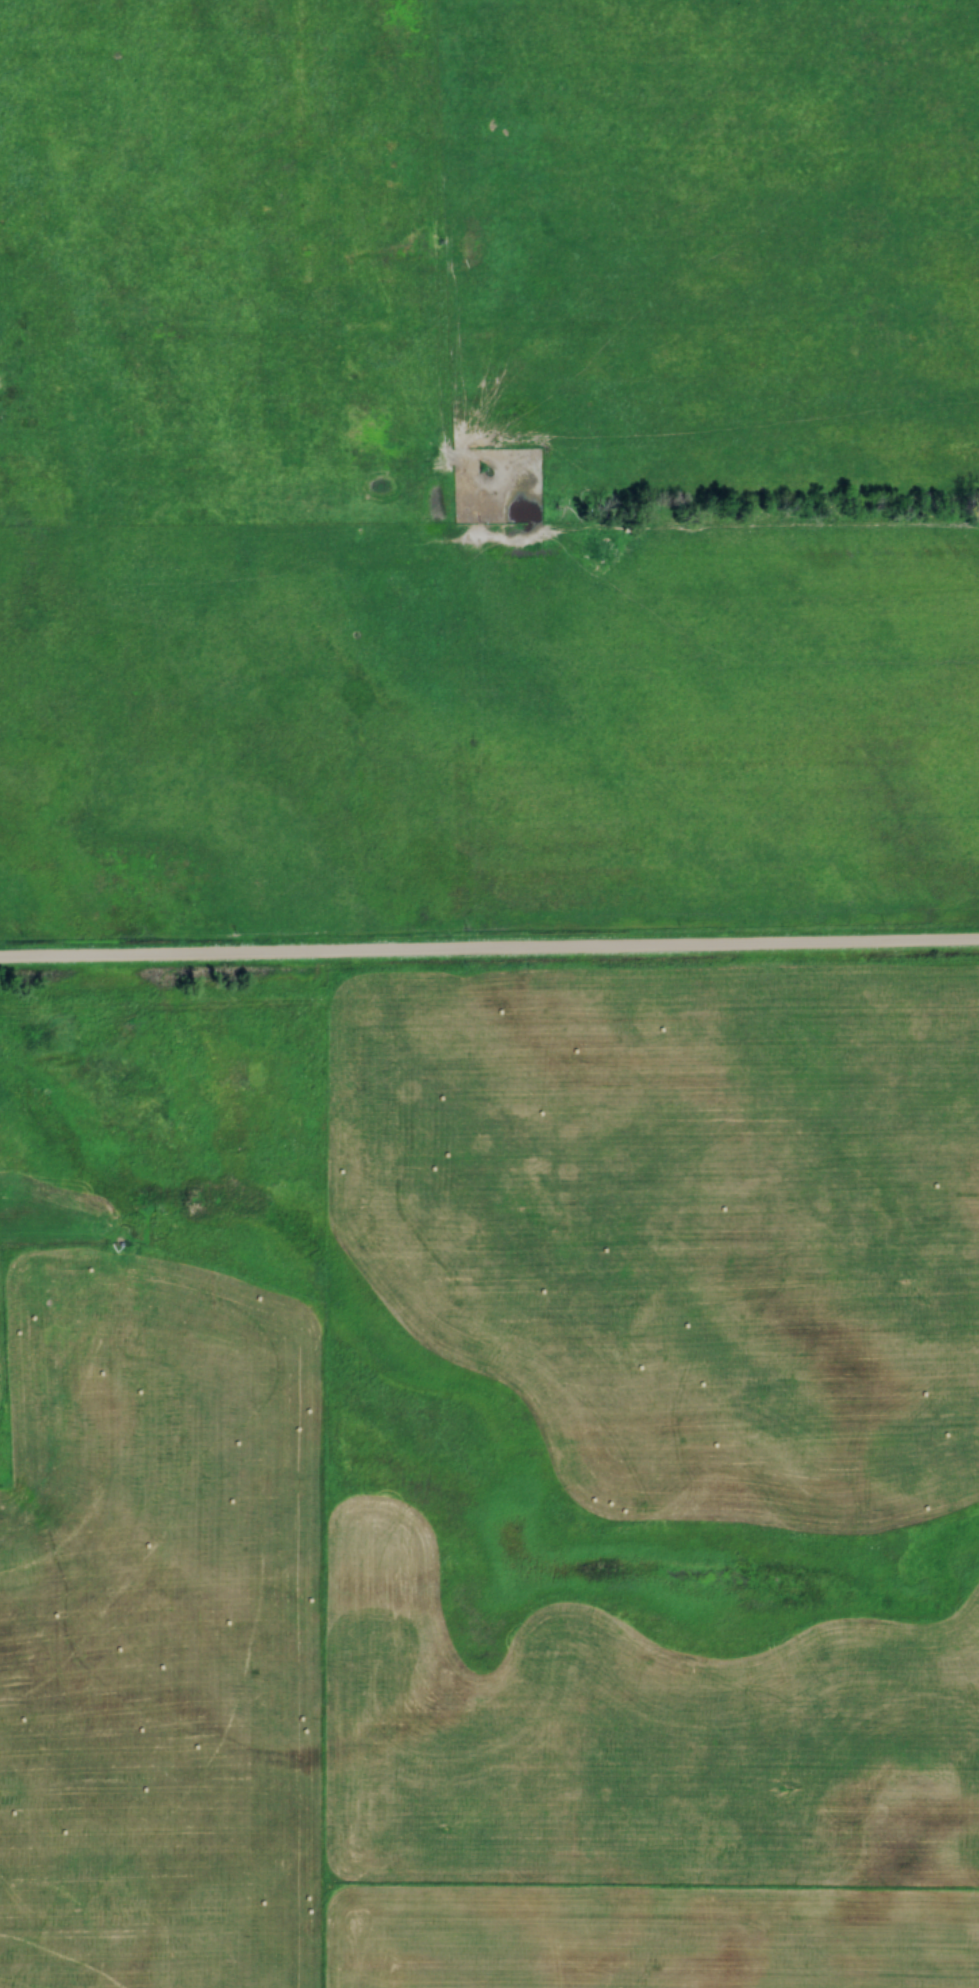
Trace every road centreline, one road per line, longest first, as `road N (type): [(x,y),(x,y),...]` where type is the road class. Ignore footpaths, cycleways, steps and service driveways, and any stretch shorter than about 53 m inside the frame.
road 1 (residential): [(0,963),(978,943)]

